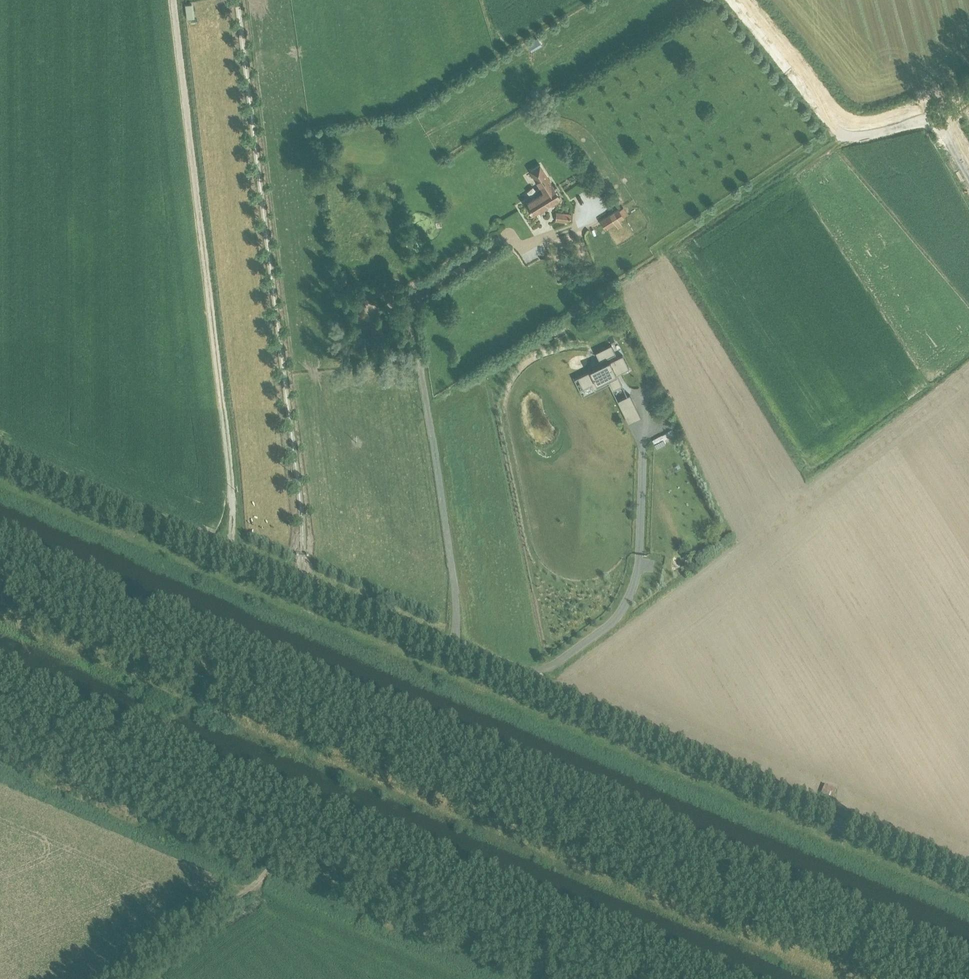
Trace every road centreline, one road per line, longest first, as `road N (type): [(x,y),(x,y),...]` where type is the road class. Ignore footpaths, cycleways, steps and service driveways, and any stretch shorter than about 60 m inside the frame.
road 1 (unclassified): [(0,461),(968,877)]
road 2 (track): [(174,0),(230,511),(226,558)]
road 3 (track): [(295,839),(253,891),(143,978)]

